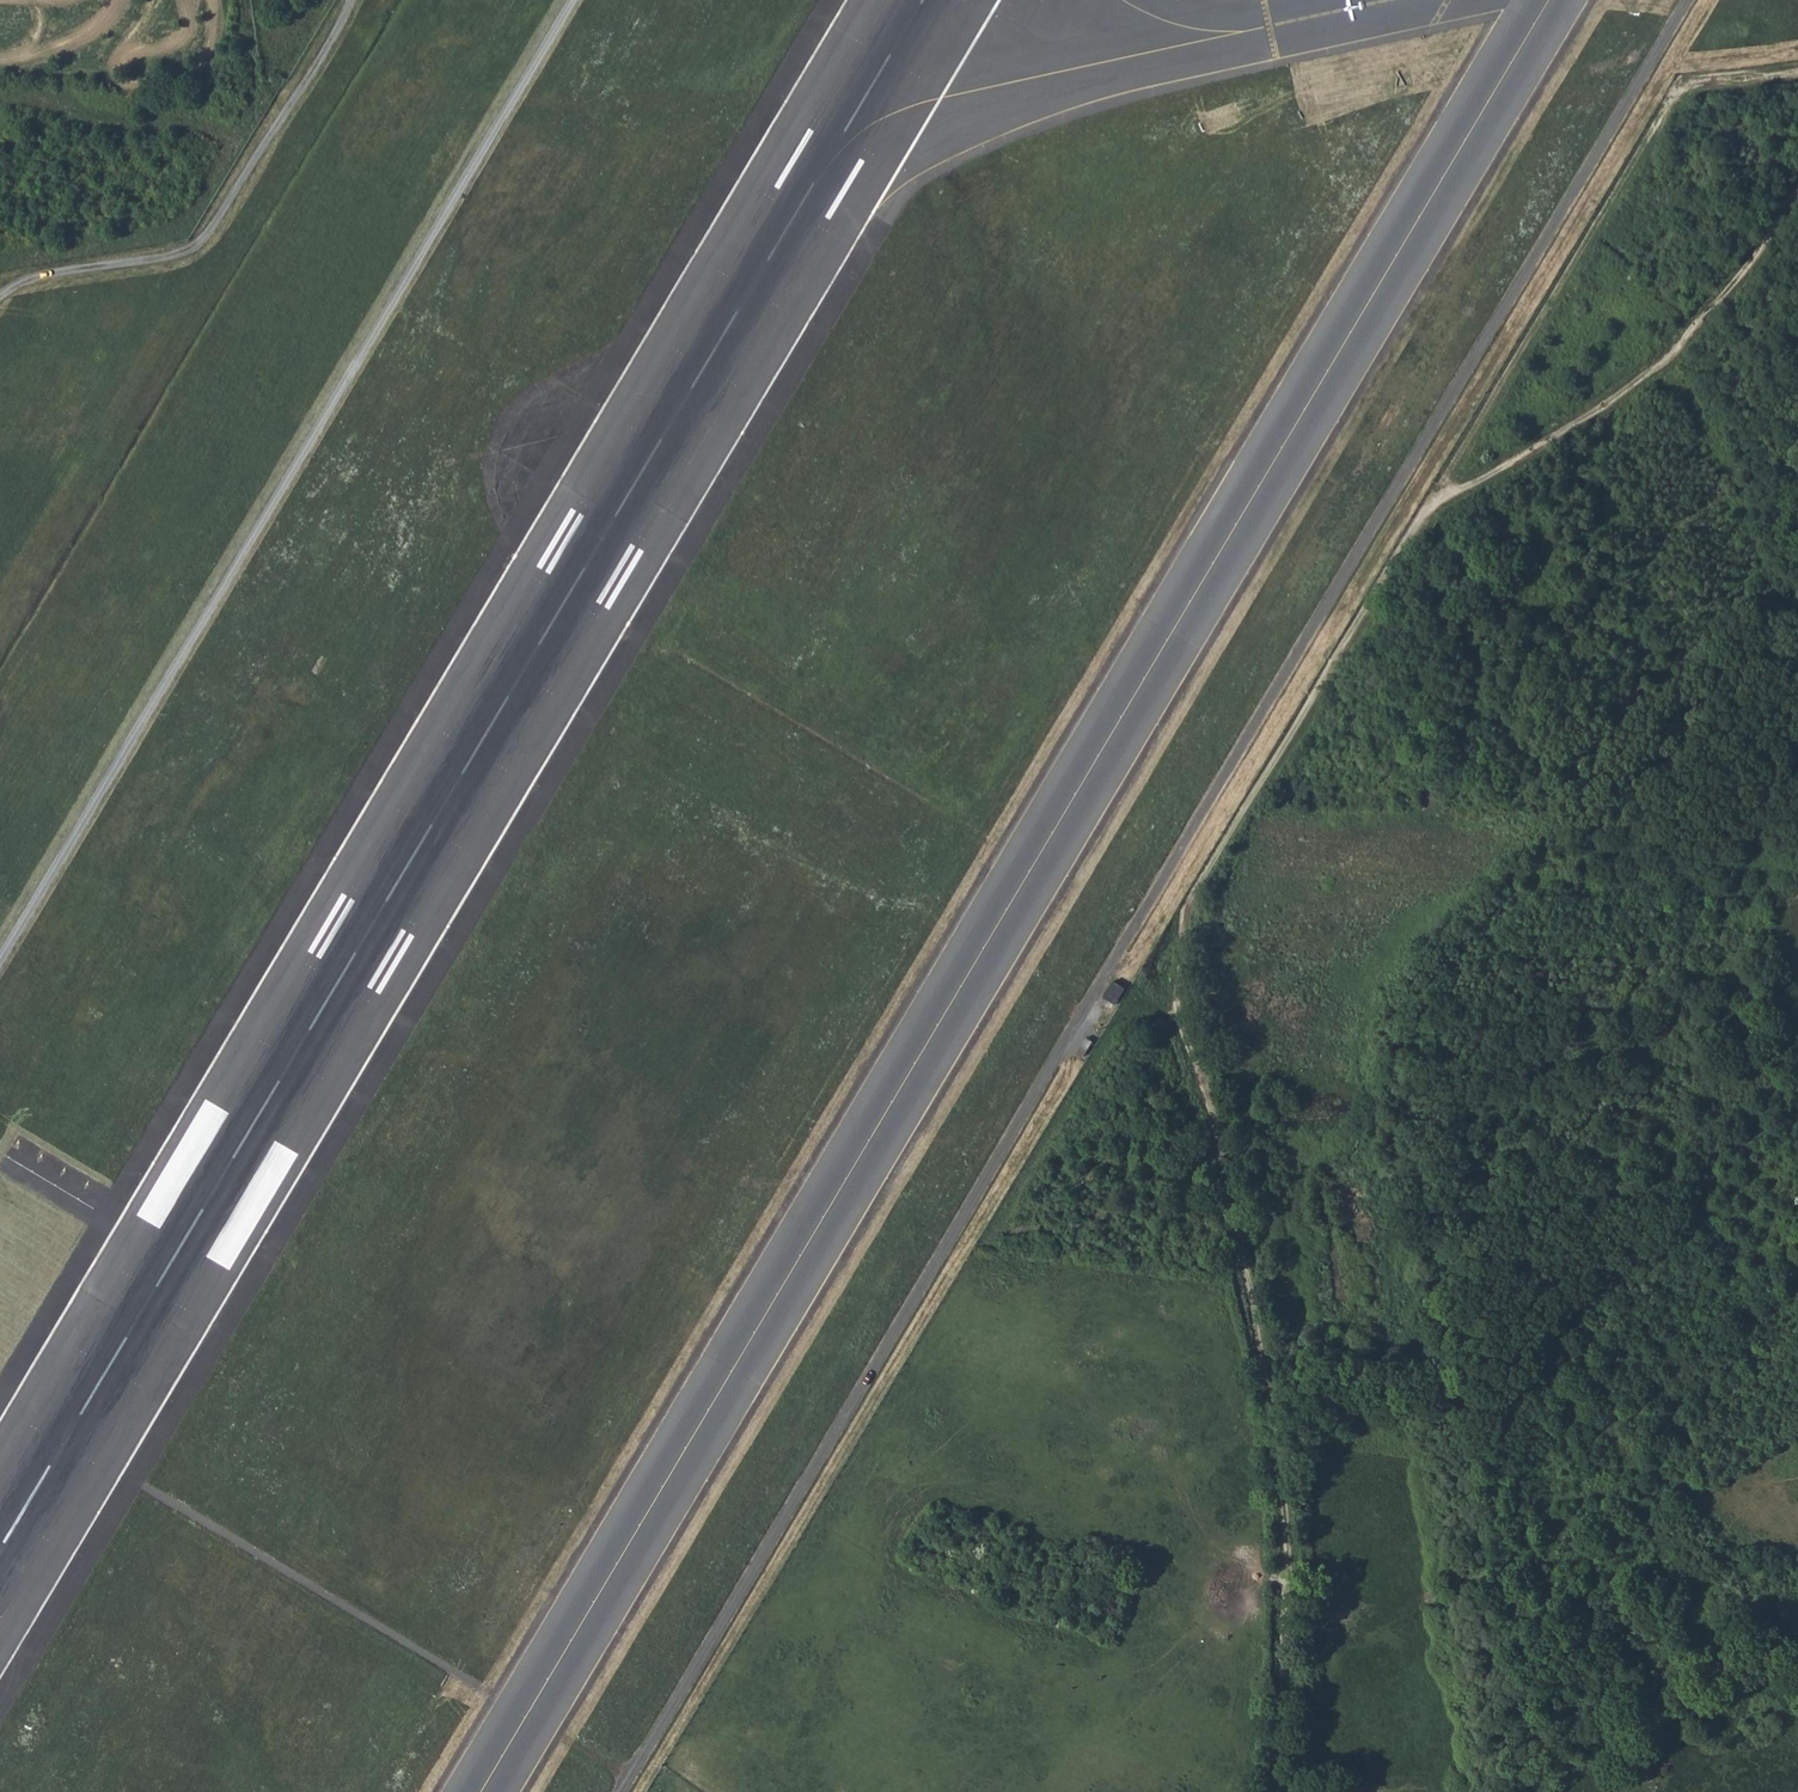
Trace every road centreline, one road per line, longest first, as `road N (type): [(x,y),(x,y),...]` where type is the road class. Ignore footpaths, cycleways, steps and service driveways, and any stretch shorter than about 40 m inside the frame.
road 1 (track): [(1278,1791),(1292,1601),(1288,1501),(1213,1110),(1175,1016),(1188,902),(1416,523),(1436,503),(1660,365),(1797,199)]
road 2 (track): [(1436,503),(1675,89),(1797,71)]
road 3 (track): [(352,0),(208,233),(171,256),(33,277),(0,297)]
road 4 (track): [(1653,128),(1778,225)]

